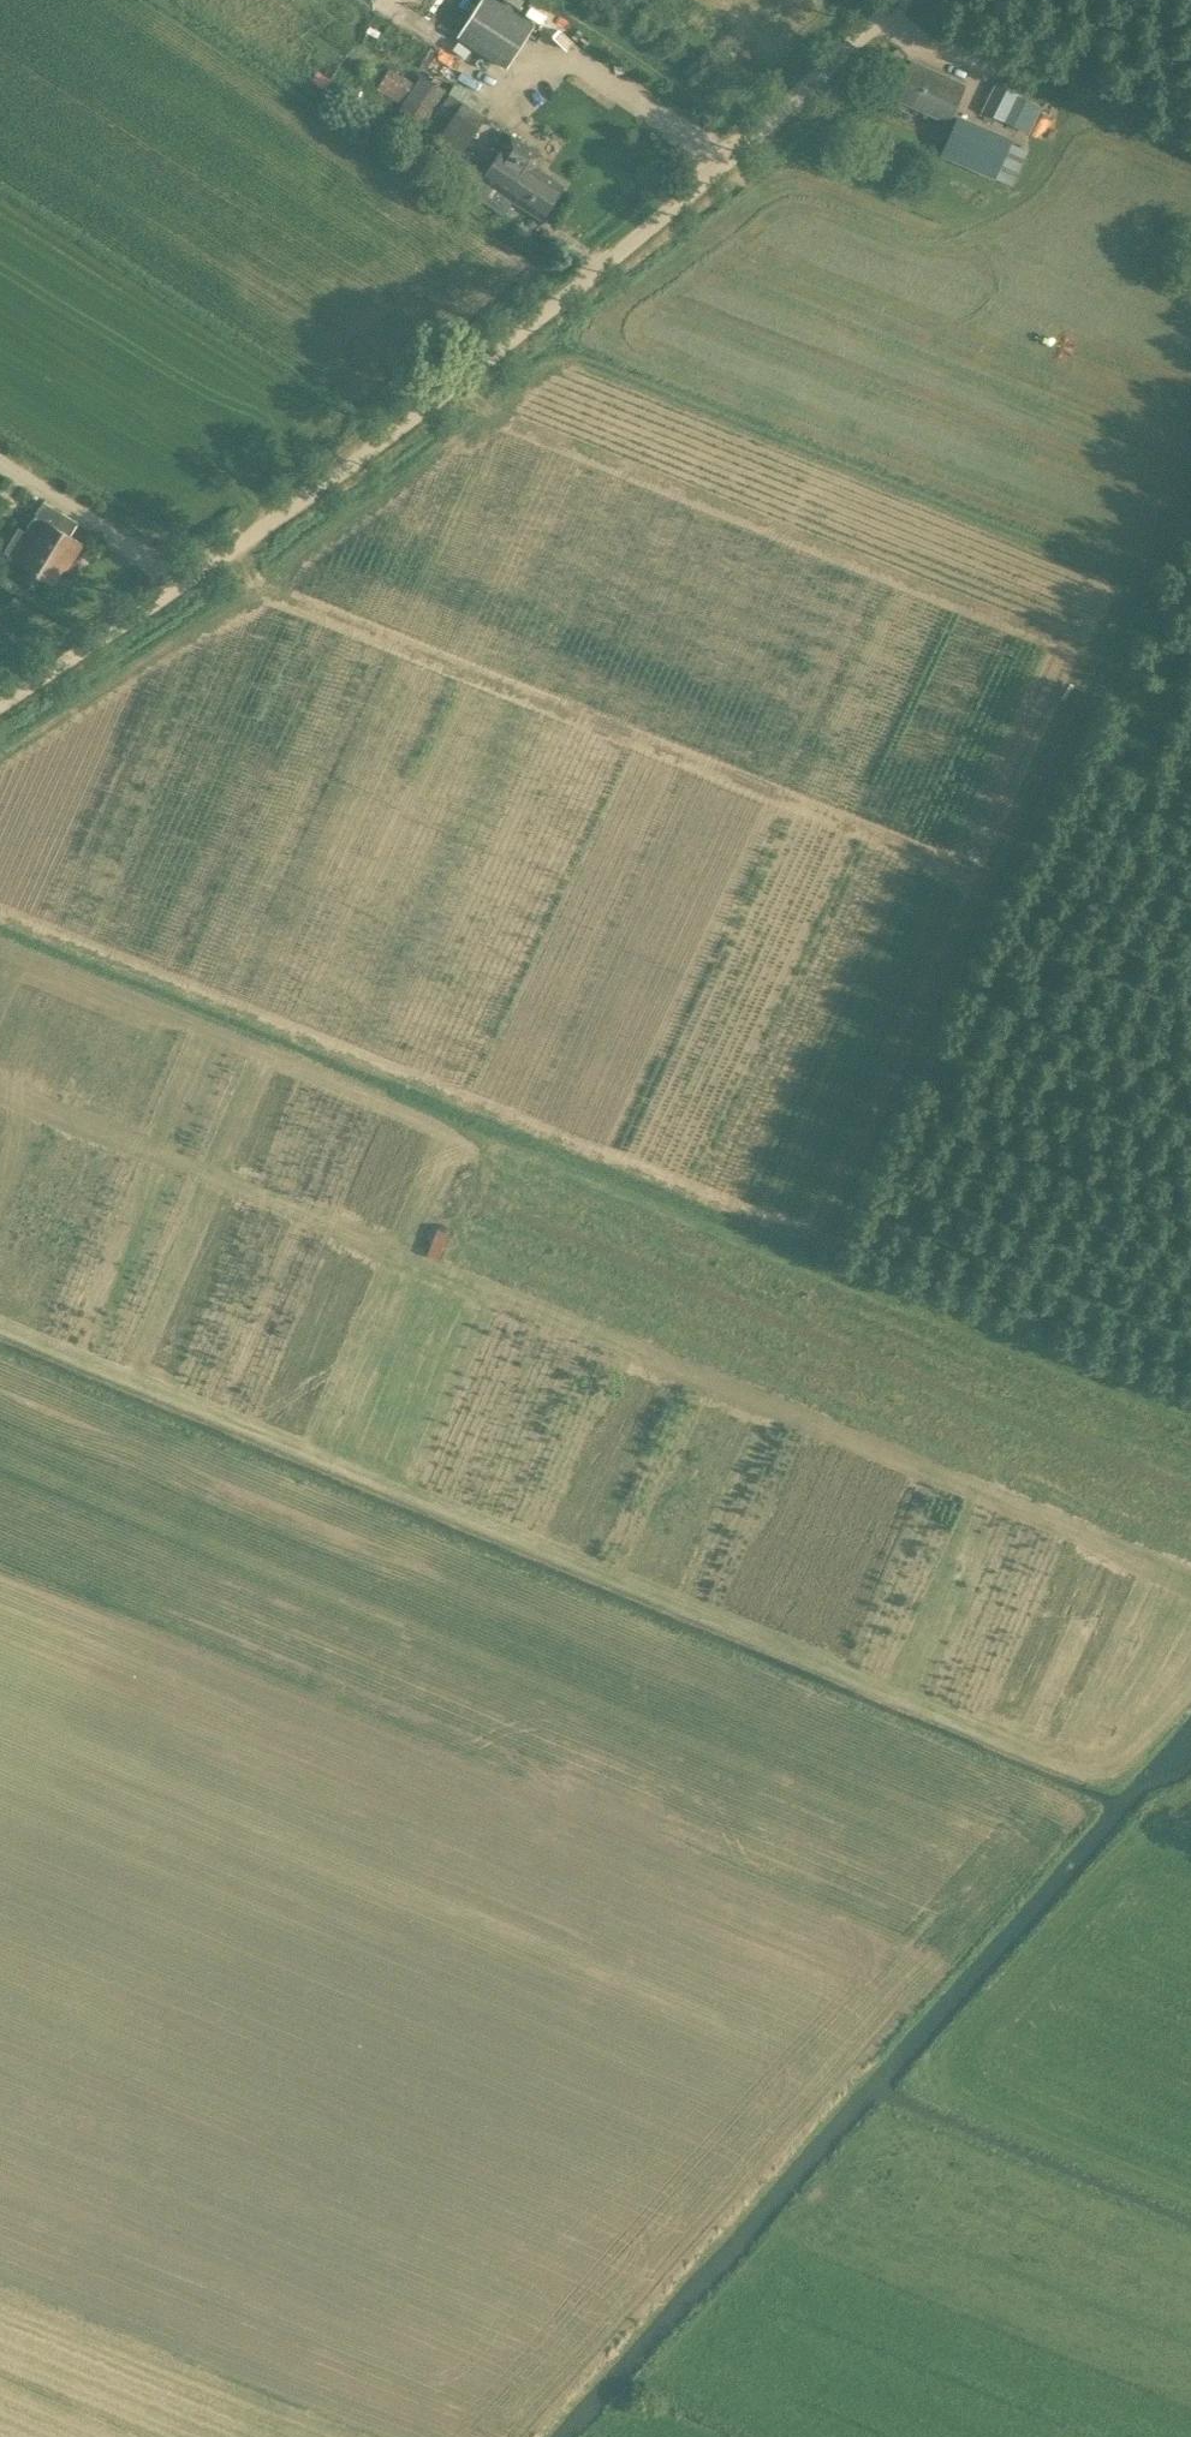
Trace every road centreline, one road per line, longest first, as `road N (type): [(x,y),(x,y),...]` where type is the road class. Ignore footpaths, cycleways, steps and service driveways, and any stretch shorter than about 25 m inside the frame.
road 1 (unclassified): [(0,703),(507,339),(680,201),(890,0)]

